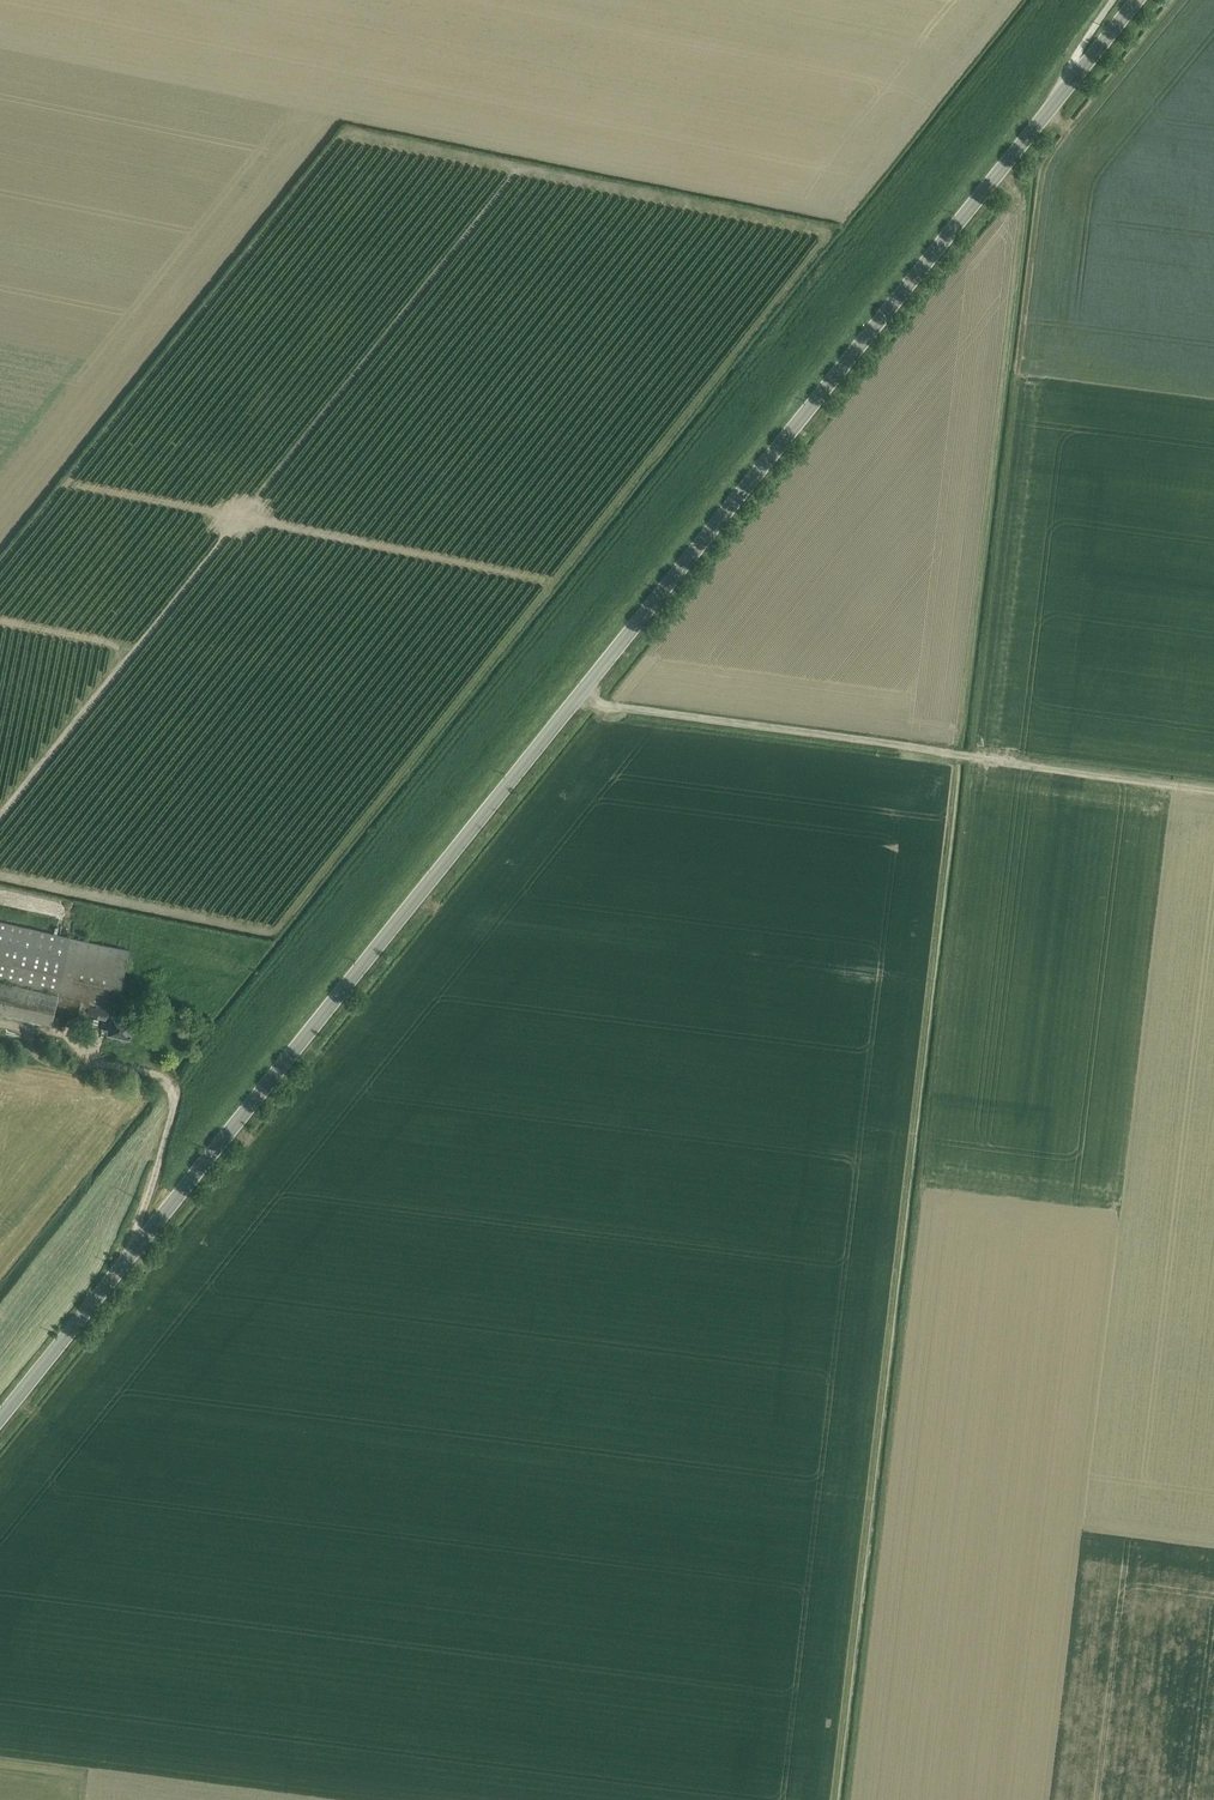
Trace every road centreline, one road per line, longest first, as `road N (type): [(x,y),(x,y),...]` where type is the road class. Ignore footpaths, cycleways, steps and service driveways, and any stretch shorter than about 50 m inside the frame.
road 1 (secondary): [(0,1417),(1057,95)]
road 2 (secondary): [(1057,95),(1134,0)]

